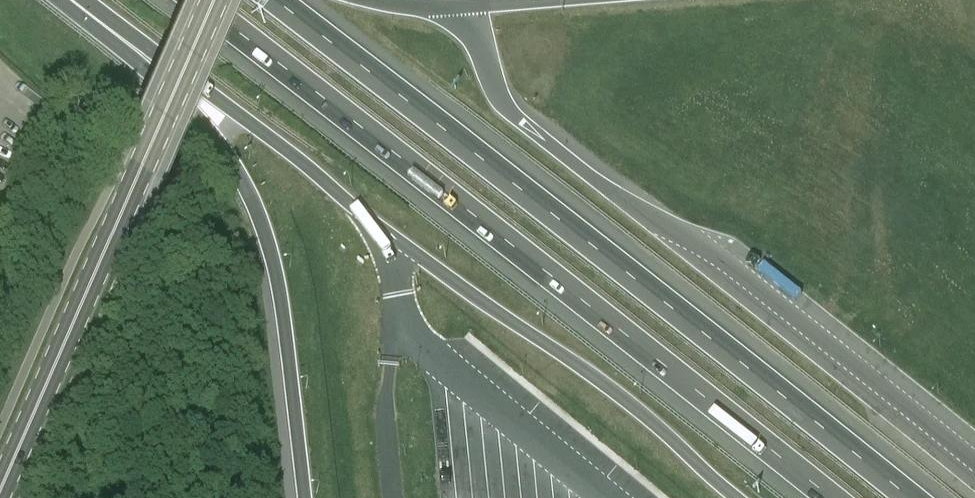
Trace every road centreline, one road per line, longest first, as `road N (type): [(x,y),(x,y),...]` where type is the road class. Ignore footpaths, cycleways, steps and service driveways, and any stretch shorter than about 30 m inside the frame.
road 1 (motorway): [(196,0),(830,497)]
road 2 (motorway): [(907,497),(277,0)]
road 3 (primary): [(2,497),(214,0)]
road 4 (motorway): [(161,55),(233,161),(273,255),(305,497)]
road 5 (motorway): [(386,232),(611,389),(735,497)]
road 6 (motorway): [(161,55),(386,232)]
road 7 (motorway): [(562,0),(456,8),(376,0)]

